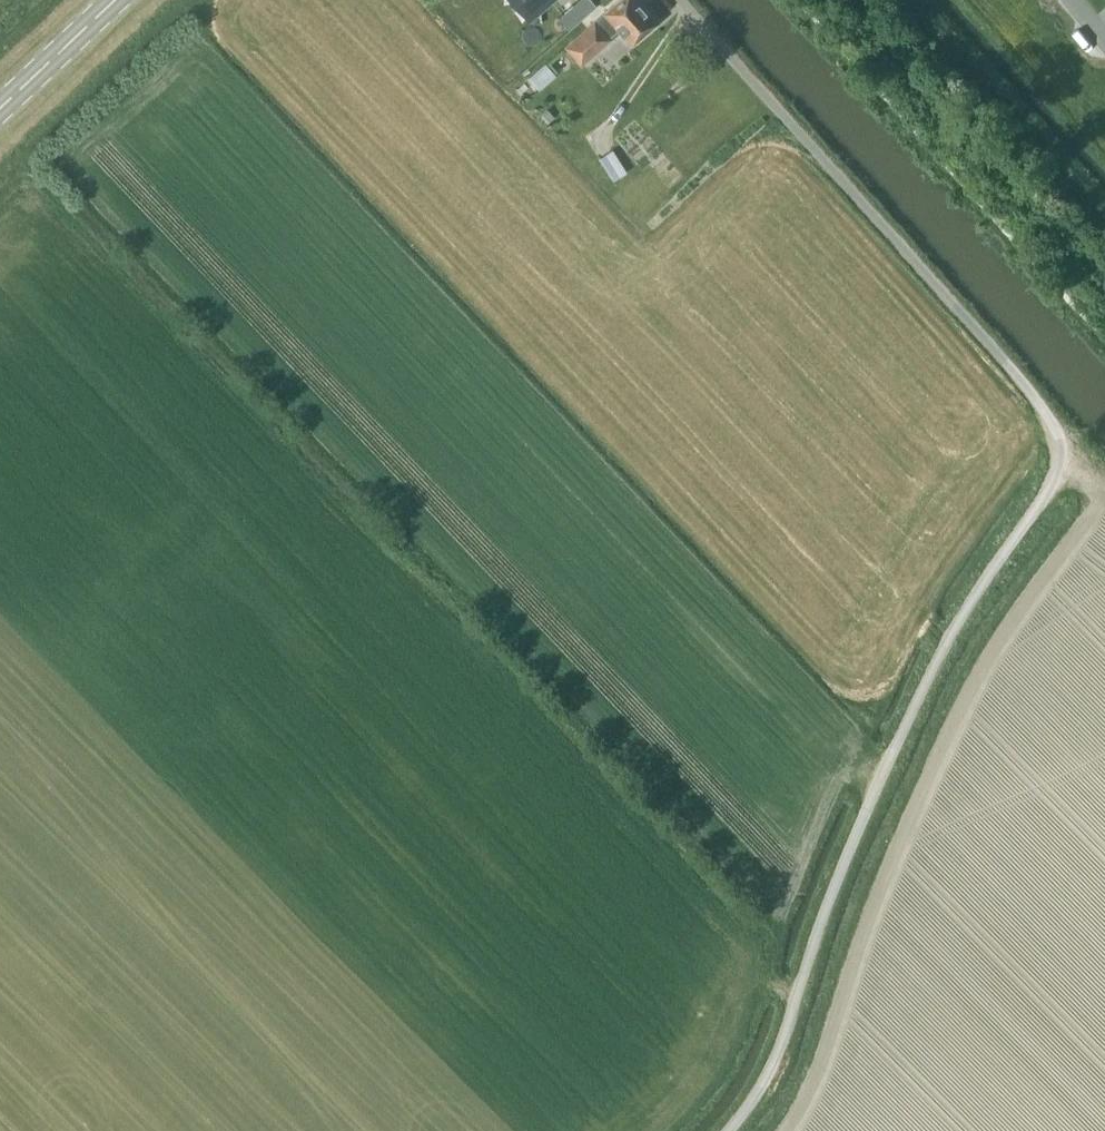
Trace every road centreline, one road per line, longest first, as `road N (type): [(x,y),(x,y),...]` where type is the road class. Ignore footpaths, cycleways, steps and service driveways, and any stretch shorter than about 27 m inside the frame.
road 1 (unclassified): [(728,1130),(772,1069),(836,884),(894,750),(951,636),(1045,494),(1060,448),(1037,399),(679,0)]
road 2 (secondary): [(0,106),(113,0)]

